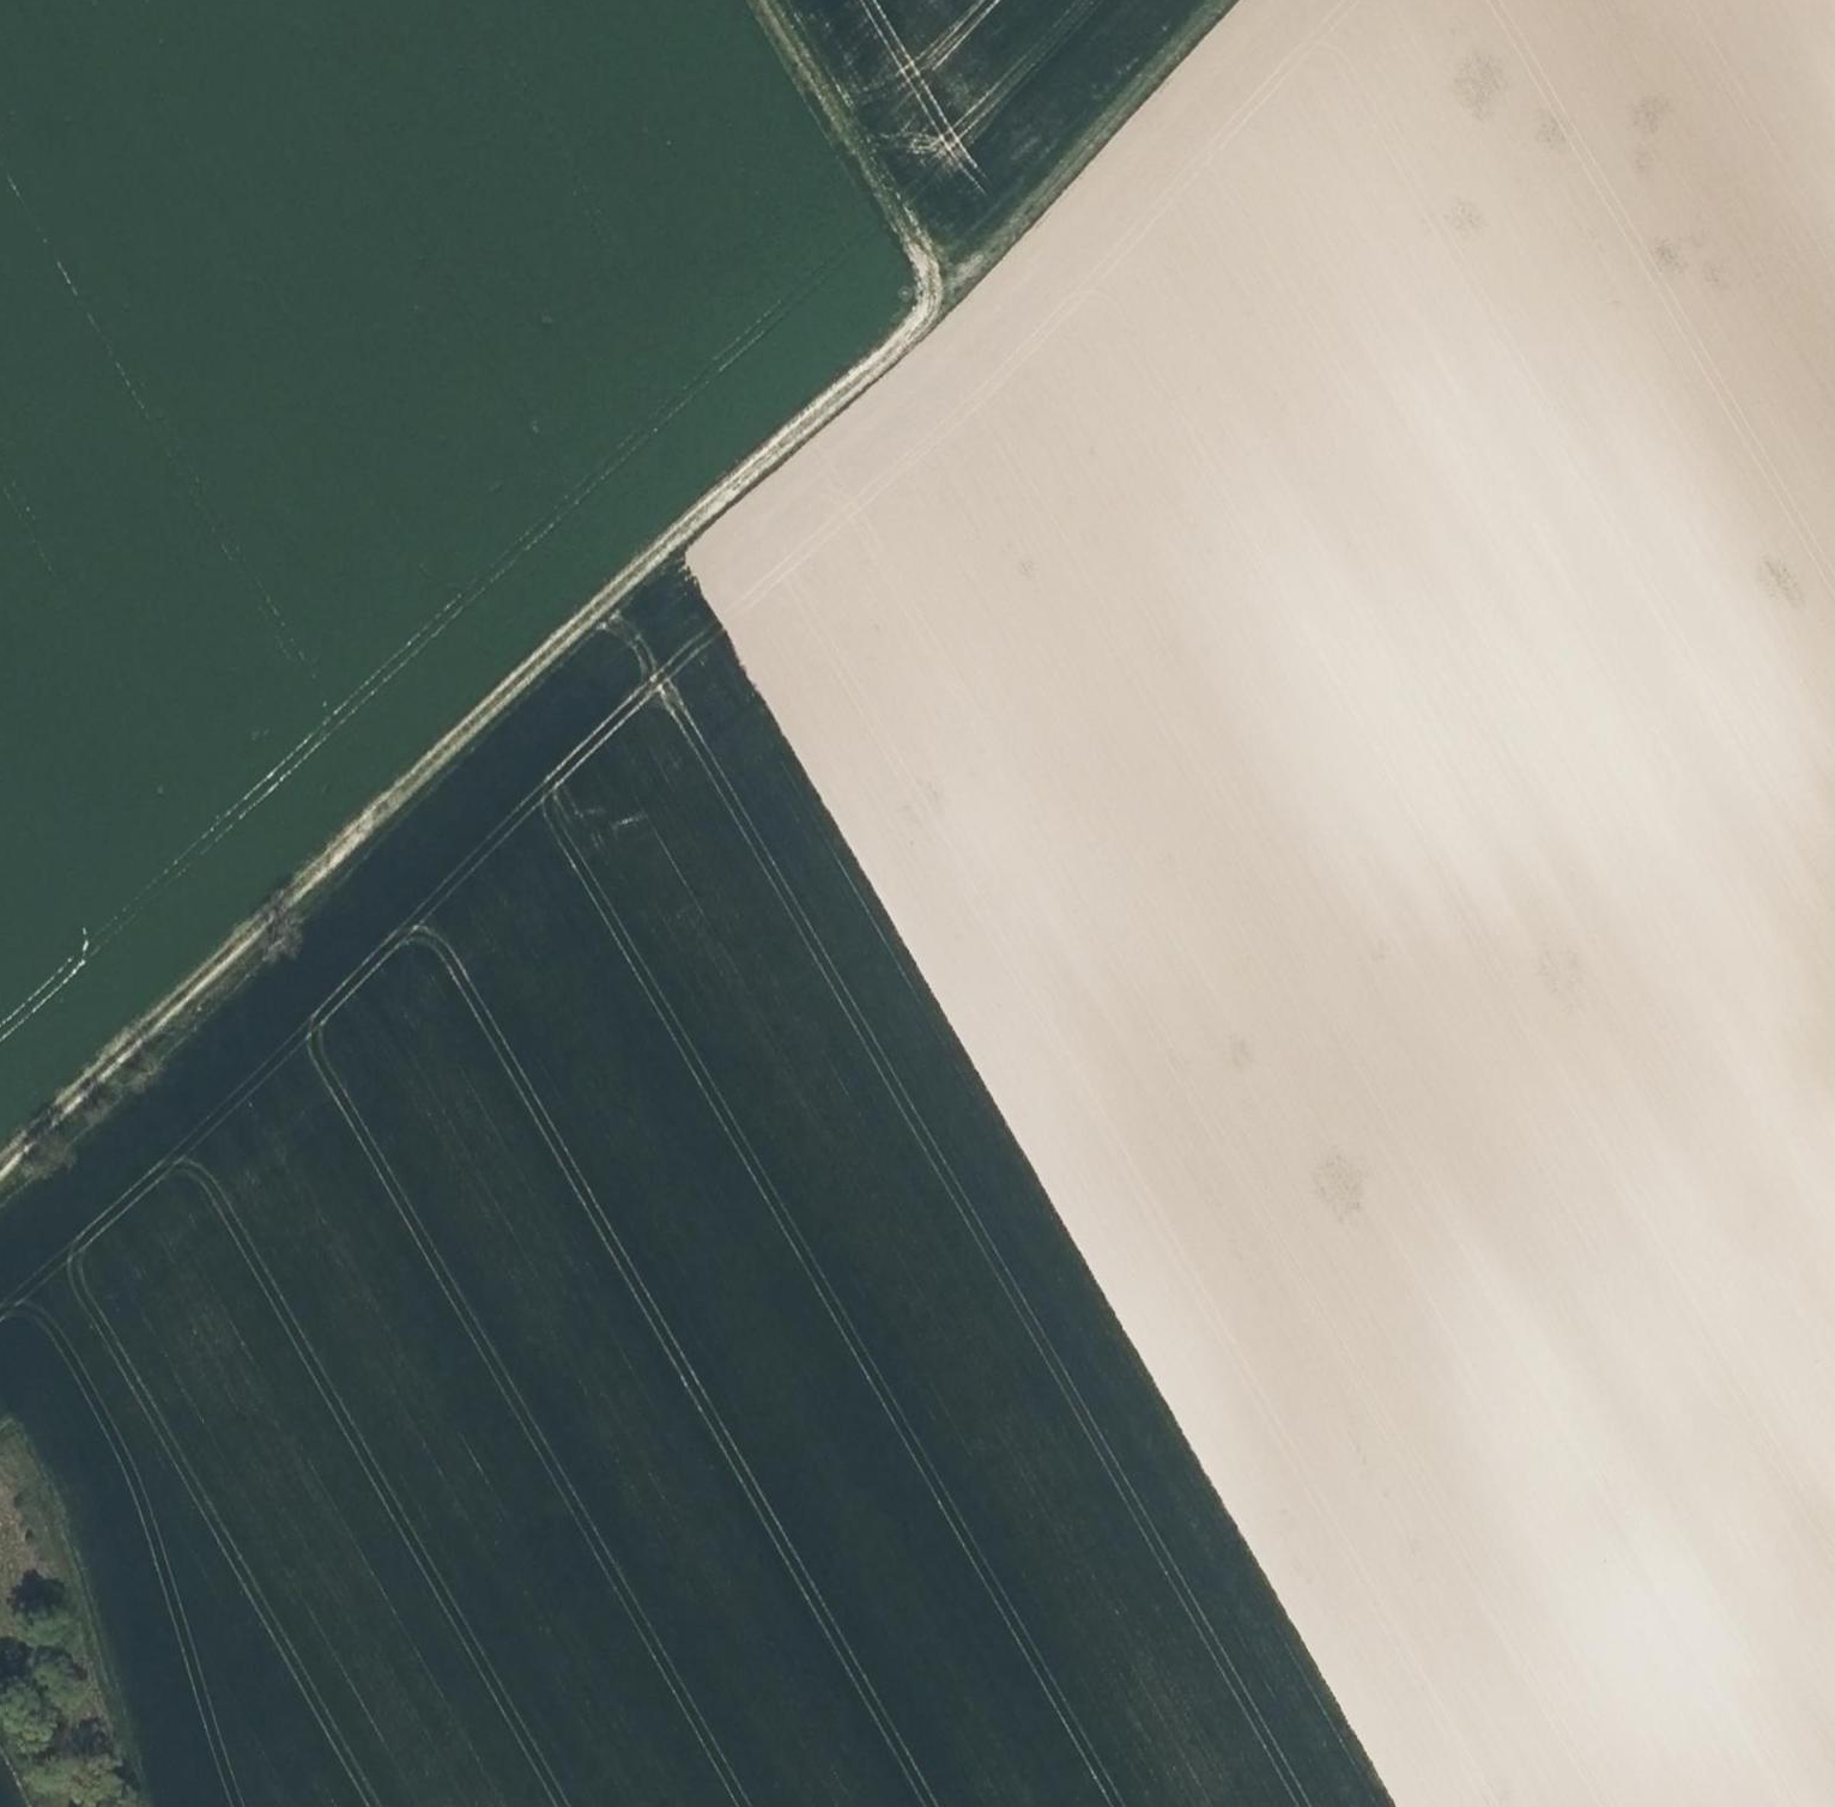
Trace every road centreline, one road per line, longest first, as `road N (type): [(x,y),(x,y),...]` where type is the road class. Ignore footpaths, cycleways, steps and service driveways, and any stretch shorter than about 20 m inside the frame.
road 1 (track): [(1197,0),(928,276),(0,1146)]
road 2 (track): [(928,276),(770,0)]

